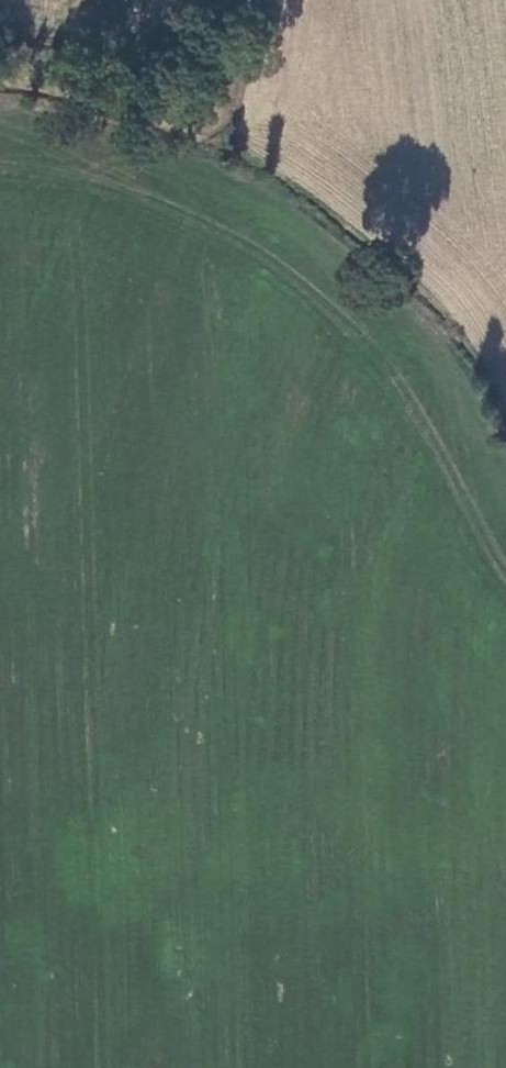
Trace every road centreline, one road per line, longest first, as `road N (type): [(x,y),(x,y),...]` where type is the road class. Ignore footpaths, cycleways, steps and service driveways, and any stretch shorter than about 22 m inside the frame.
road 1 (track): [(238,0),(237,23),(184,88),(0,75)]

